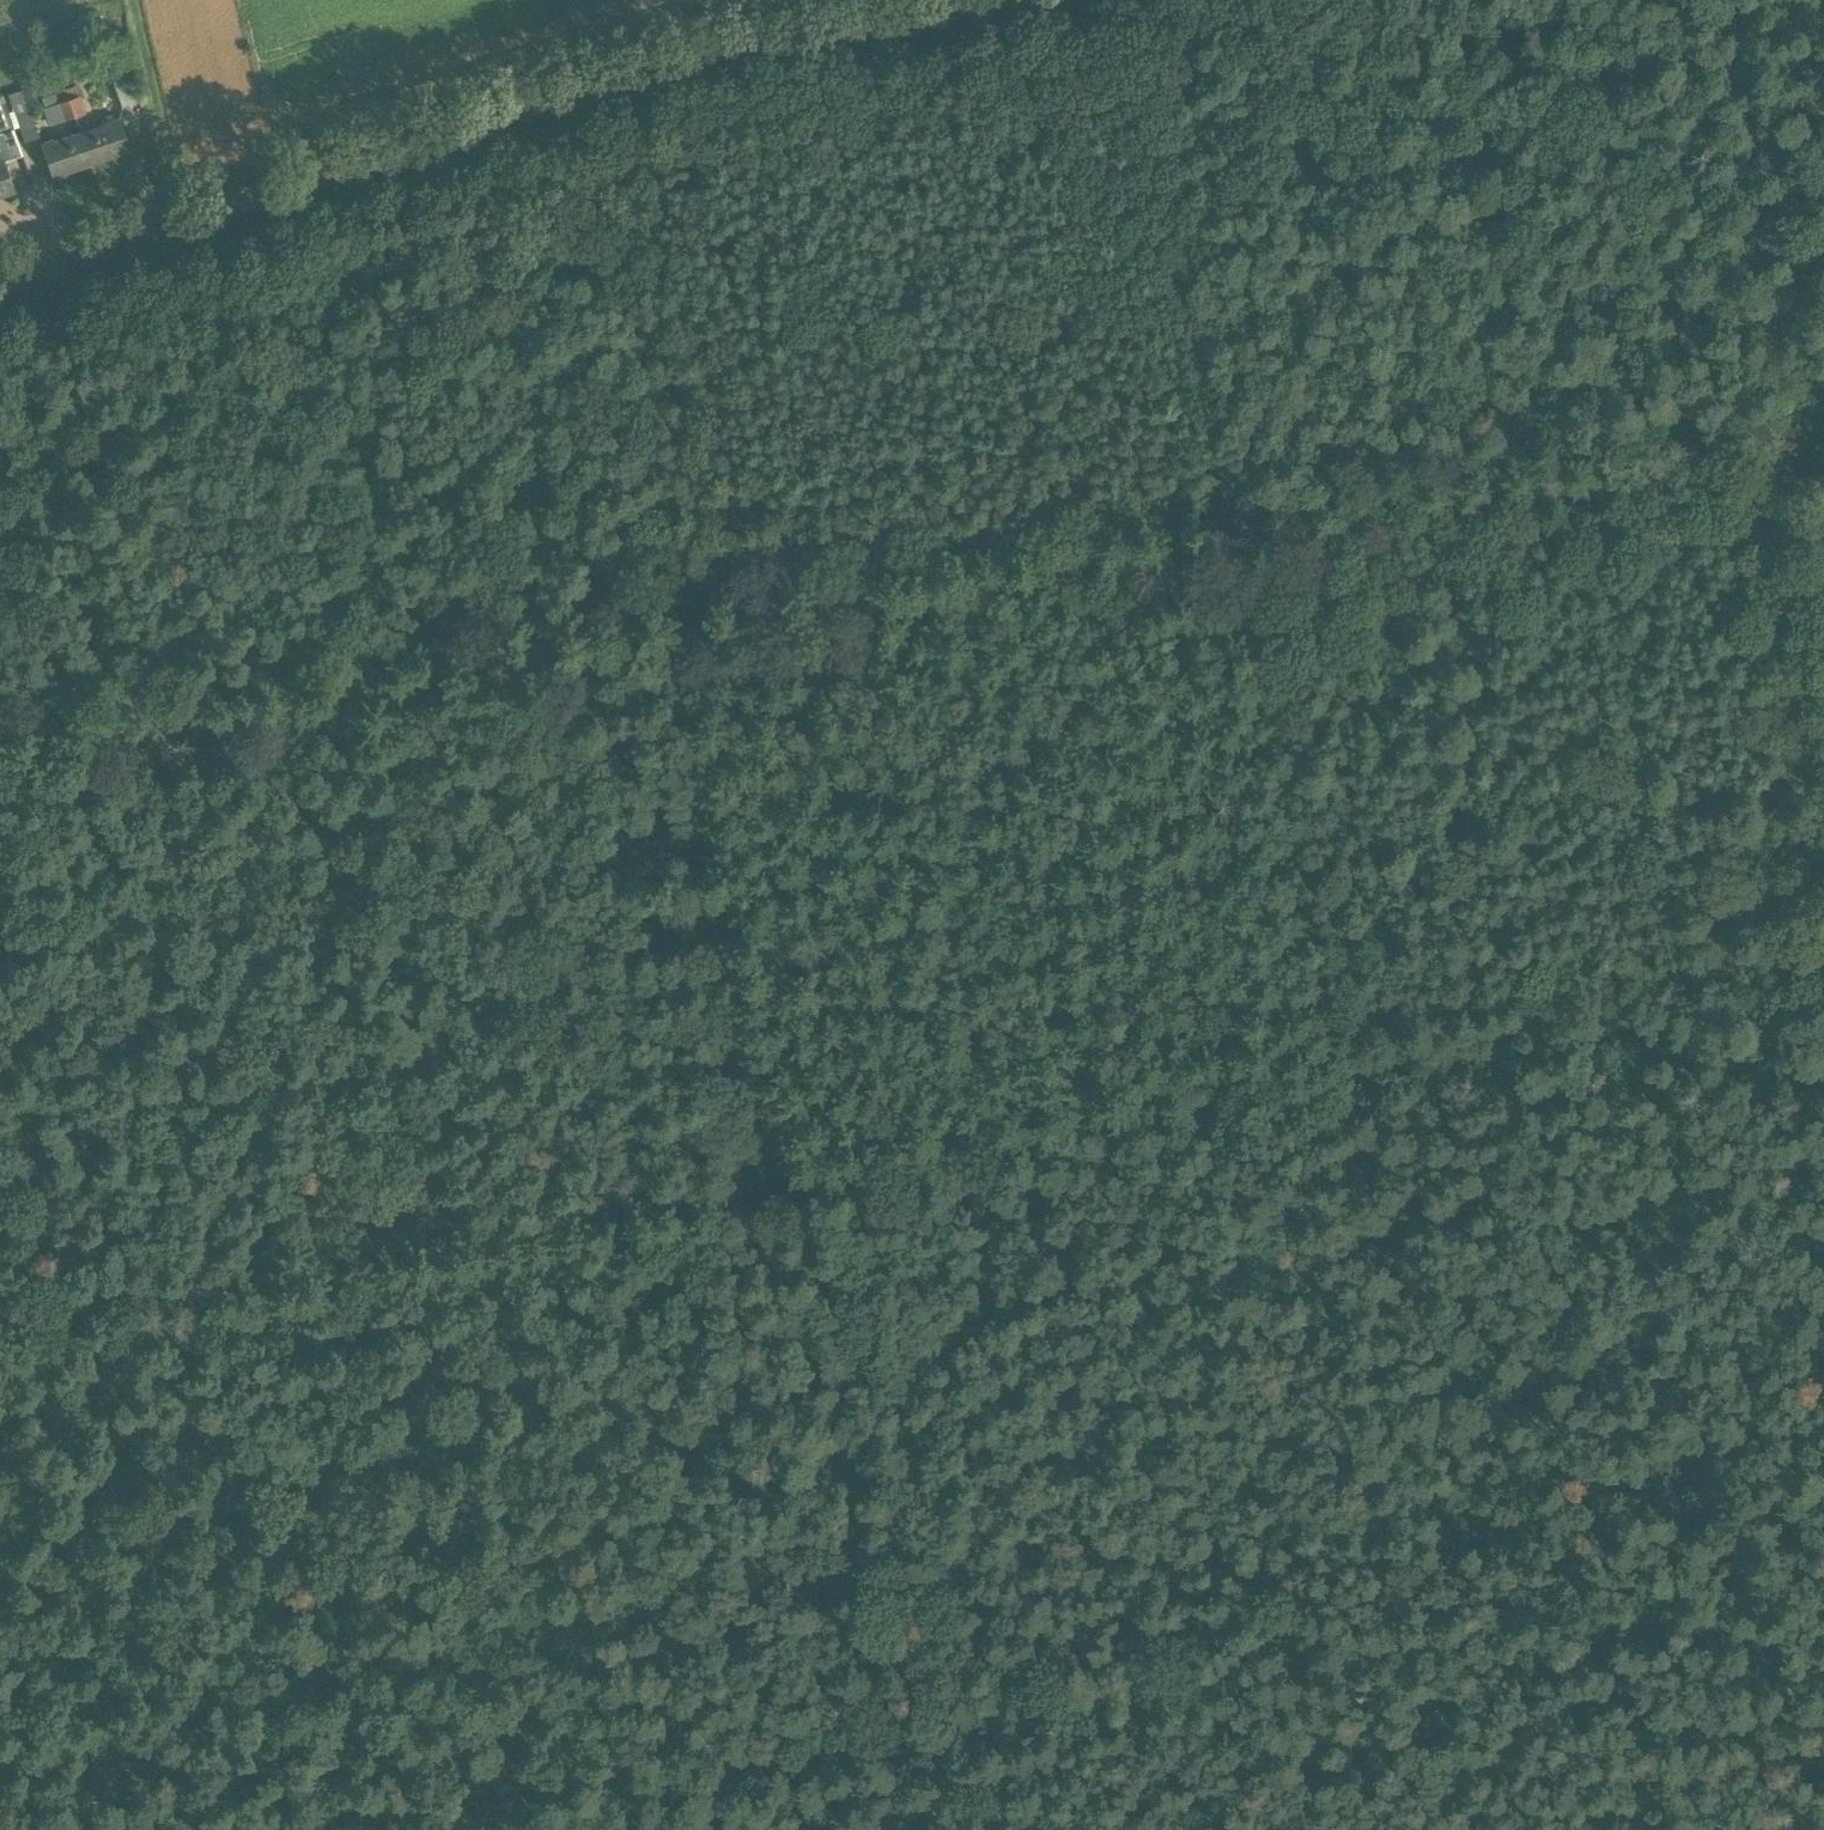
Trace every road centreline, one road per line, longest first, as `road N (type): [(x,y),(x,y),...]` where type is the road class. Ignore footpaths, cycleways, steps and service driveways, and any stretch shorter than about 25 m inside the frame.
road 1 (tertiary): [(0,284),(514,114),(748,49),(1005,0)]

